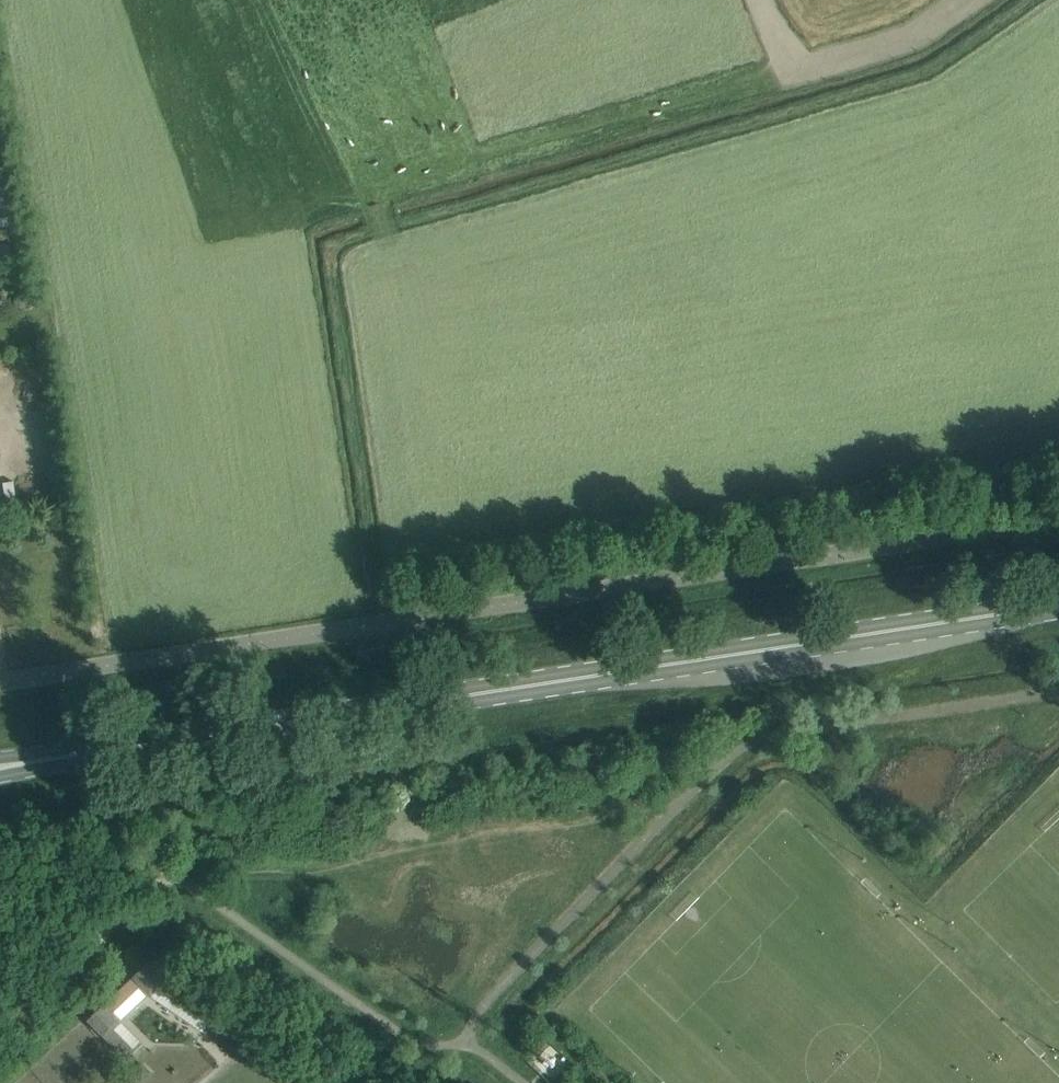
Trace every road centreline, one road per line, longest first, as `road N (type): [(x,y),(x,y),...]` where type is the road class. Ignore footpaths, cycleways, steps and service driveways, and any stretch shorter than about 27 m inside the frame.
road 1 (primary): [(1058,605),(0,768)]

